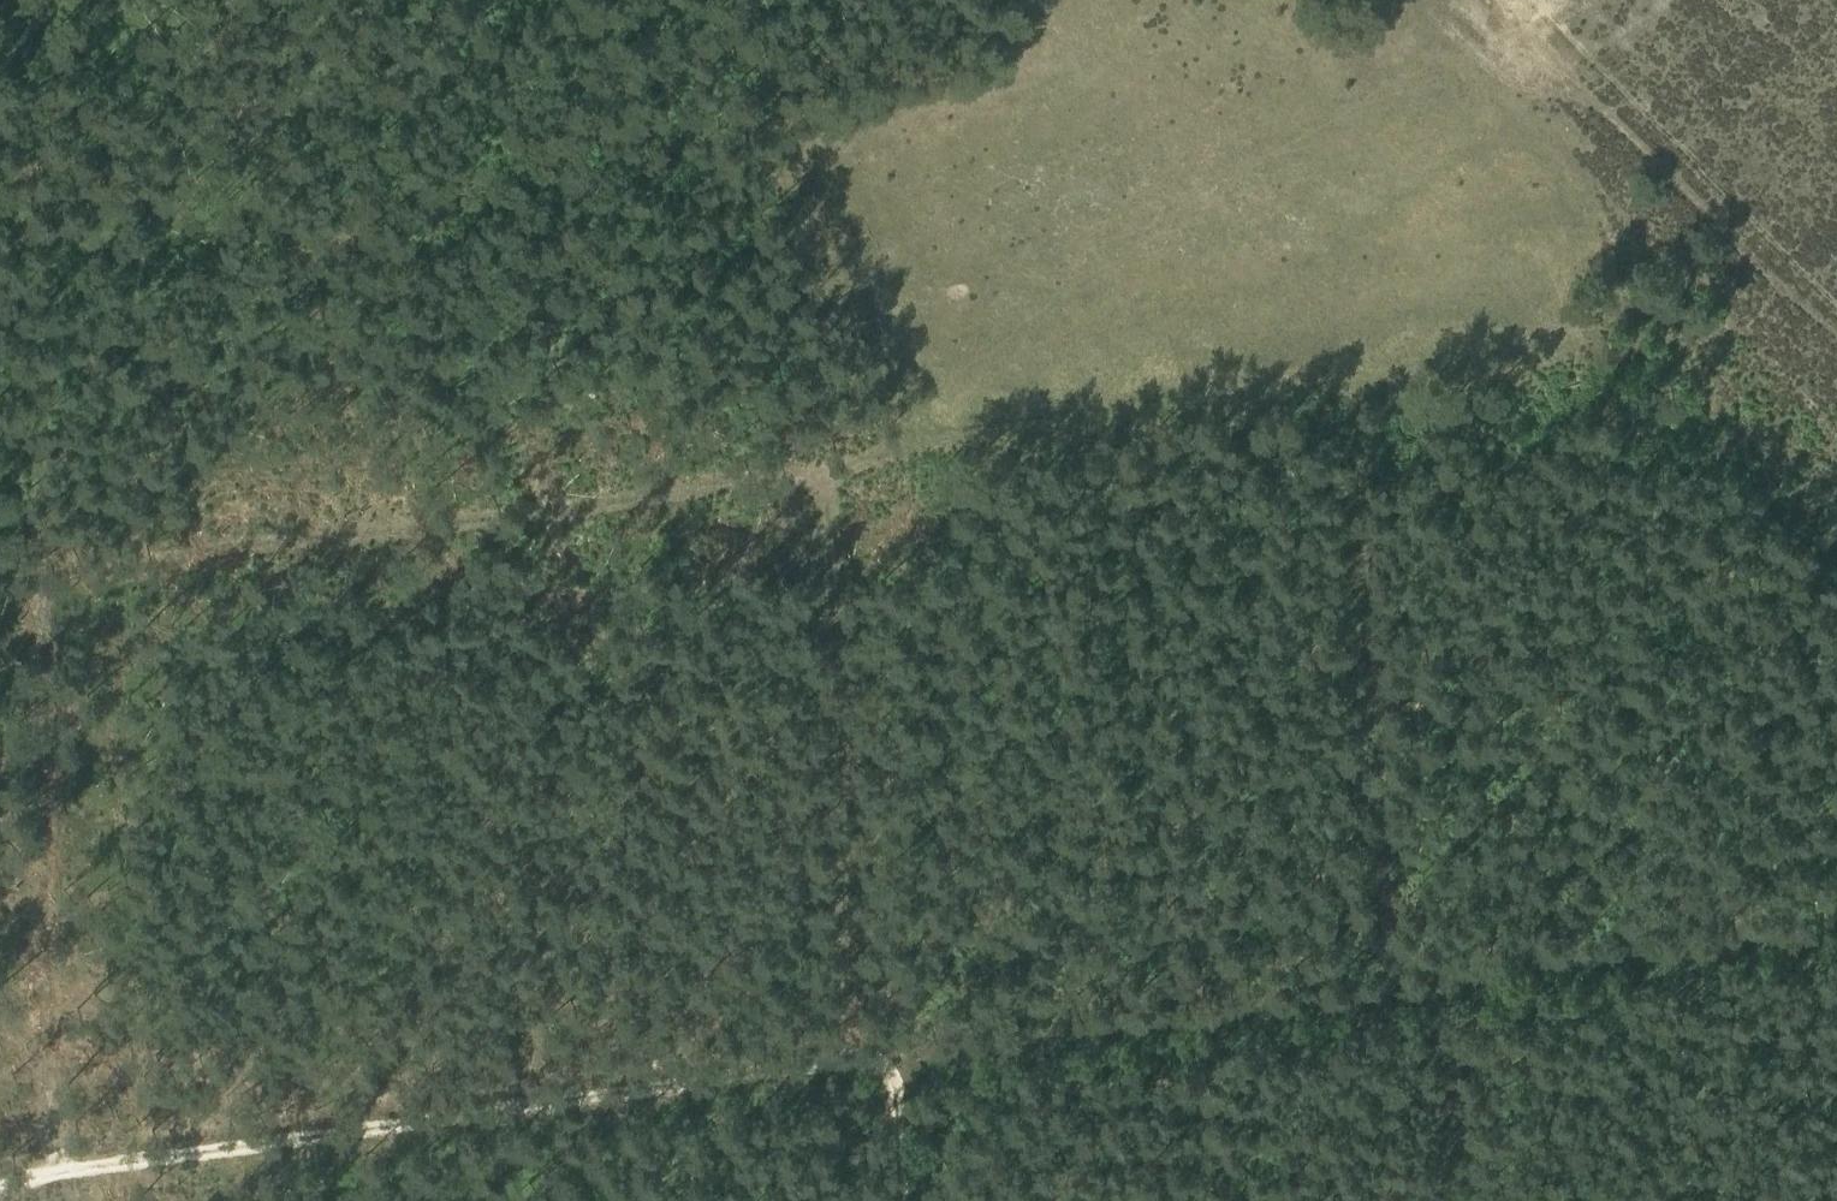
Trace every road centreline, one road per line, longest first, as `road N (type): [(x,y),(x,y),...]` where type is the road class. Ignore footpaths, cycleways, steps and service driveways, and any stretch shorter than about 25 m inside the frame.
road 1 (track): [(1836,333),(1603,113),(1496,75),(1433,0)]

